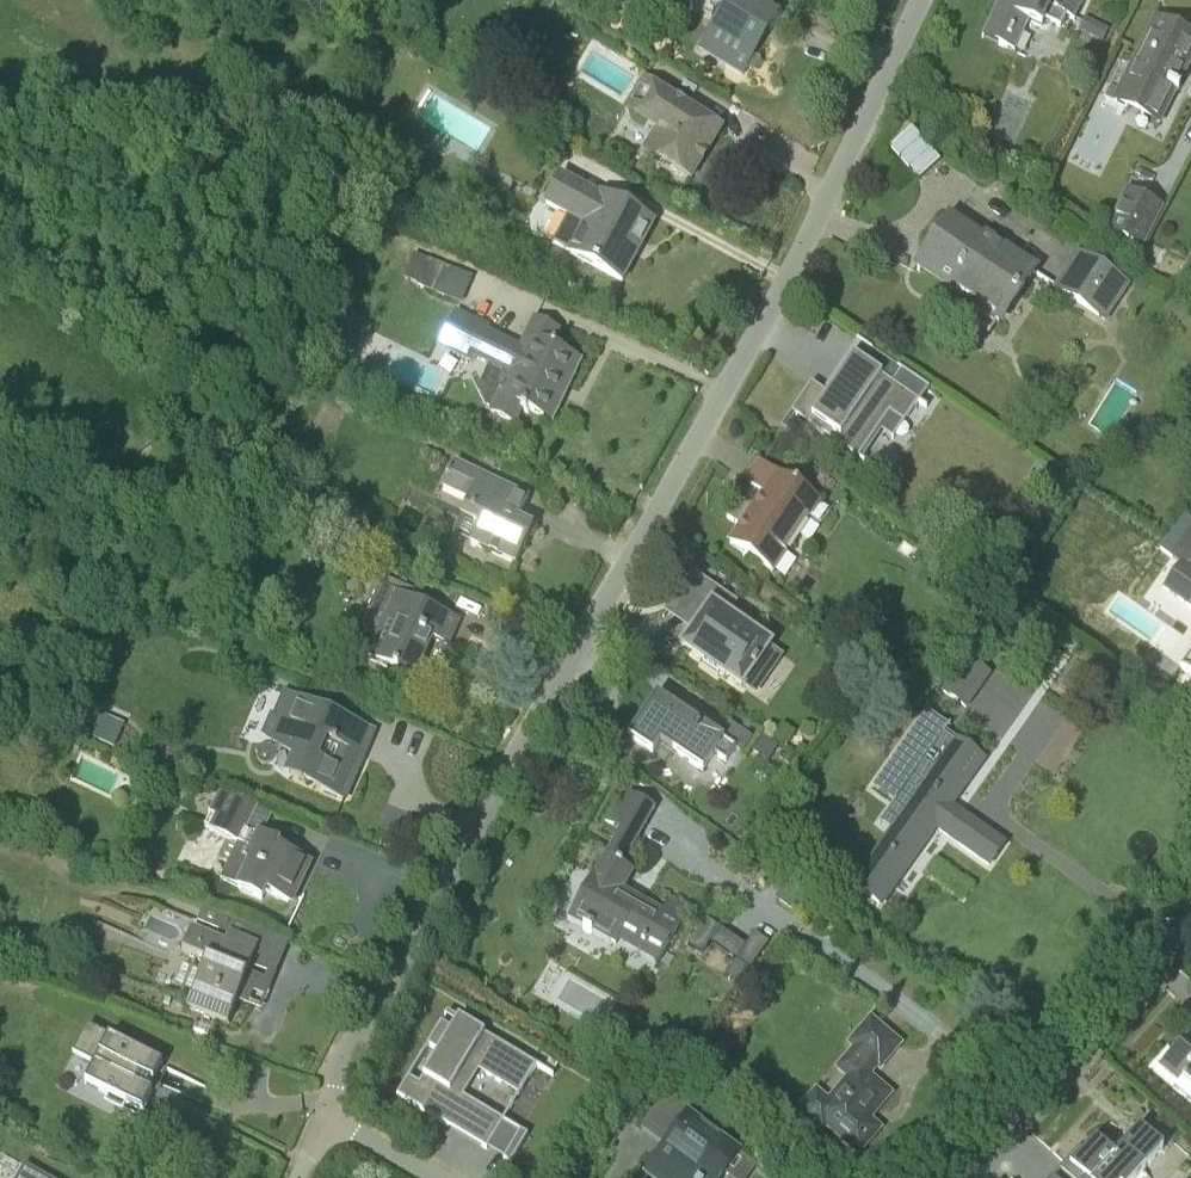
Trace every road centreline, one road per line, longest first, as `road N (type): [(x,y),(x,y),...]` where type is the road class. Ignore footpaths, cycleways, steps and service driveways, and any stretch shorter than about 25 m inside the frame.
road 1 (residential): [(332,1121),(387,994),(766,323),(924,0)]
road 2 (residential): [(1028,1115),(675,849)]
road 3 (residential): [(1028,1115),(1119,1018),(1190,907)]

